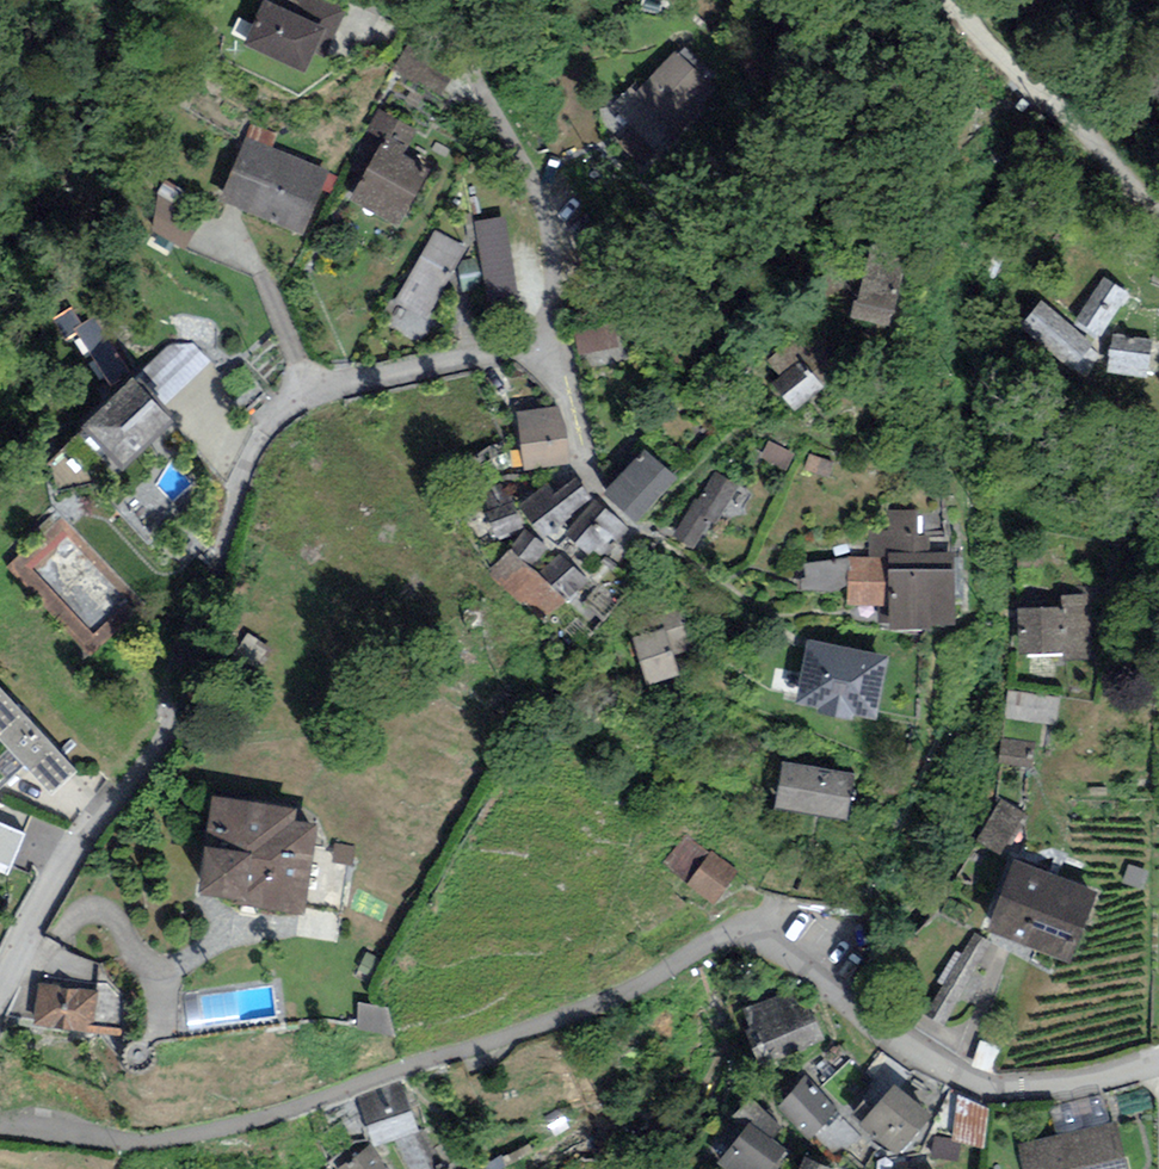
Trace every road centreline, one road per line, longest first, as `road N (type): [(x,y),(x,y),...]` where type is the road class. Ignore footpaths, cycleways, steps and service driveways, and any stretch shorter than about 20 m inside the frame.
road 1 (residential): [(0,990),(70,853),(152,753),(176,709),(237,495),(273,421),(298,400),(337,385),(509,353),(551,335),(555,244),(495,90),(429,29),(363,0)]
road 2 (unclassified): [(1158,1061),(1070,1085),(989,1088),(854,1012),(776,952),(733,937),(575,1013),(180,1140),(137,1144),(0,1128)]

